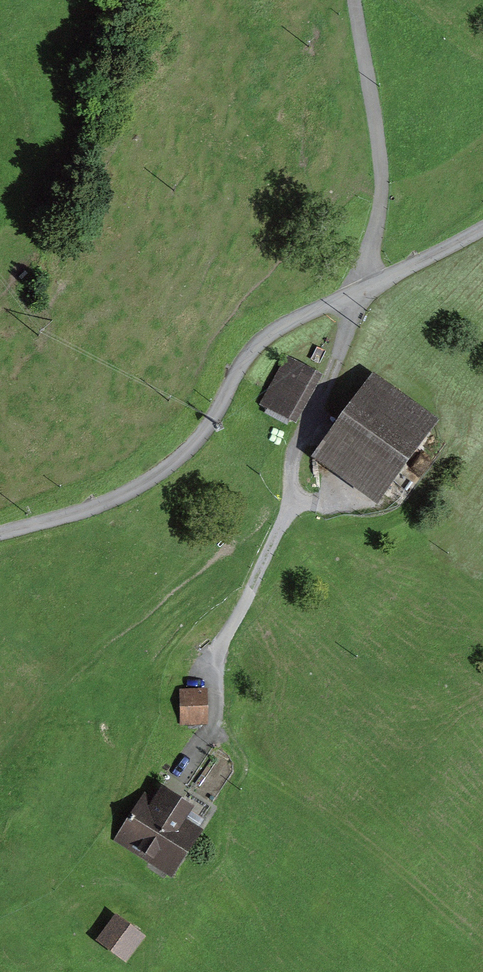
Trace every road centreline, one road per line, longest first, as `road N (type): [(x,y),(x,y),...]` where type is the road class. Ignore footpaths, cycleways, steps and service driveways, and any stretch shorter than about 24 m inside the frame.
road 1 (unclassified): [(482,225),(277,328),(243,361),(202,433),(158,475),(88,510),(0,534)]
road 2 (track): [(176,784),(211,721),(222,643),(282,522),(295,448),(357,293)]
road 3 (track): [(369,286),(382,171),(353,0)]

